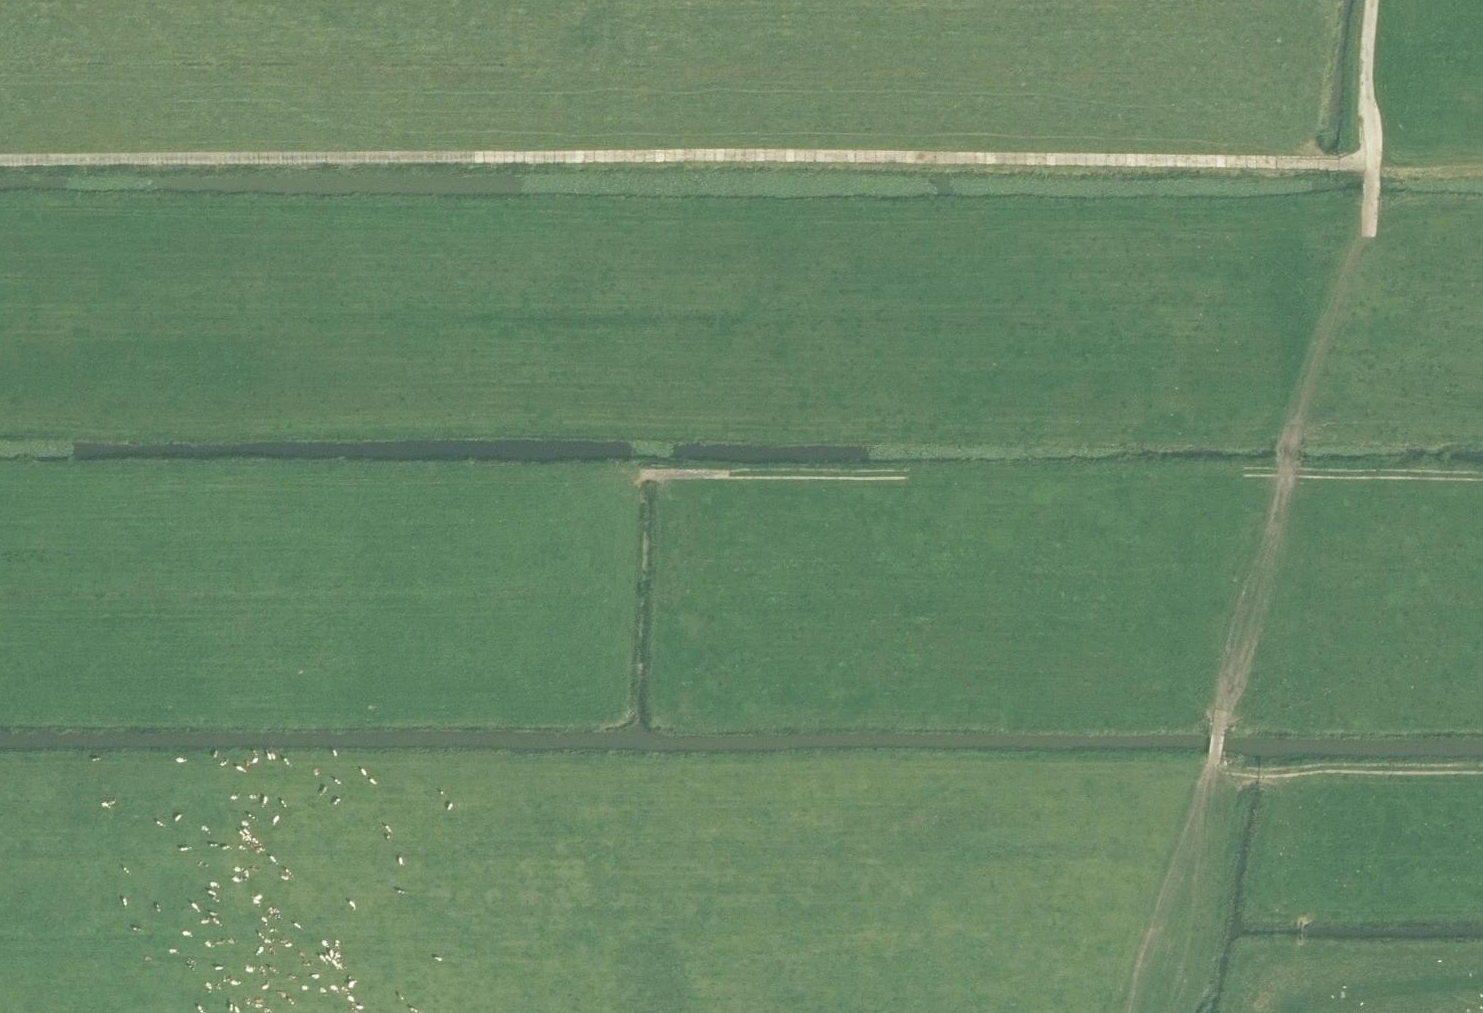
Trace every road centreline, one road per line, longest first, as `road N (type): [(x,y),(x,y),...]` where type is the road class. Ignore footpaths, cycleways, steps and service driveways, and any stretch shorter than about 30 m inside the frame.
road 1 (track): [(1370,163),(0,161)]
road 2 (track): [(1482,479),(633,469),(541,492)]
road 3 (track): [(1231,476),(1218,773)]
road 4 (track): [(1482,773),(1218,773)]
road 5 (track): [(1153,1012),(1214,831),(1218,773)]
road 6 (track): [(1371,235),(1372,0)]

